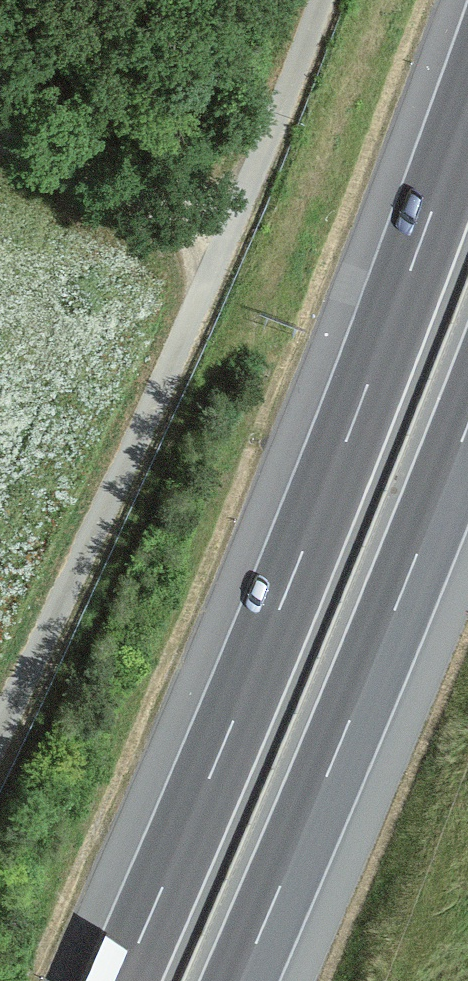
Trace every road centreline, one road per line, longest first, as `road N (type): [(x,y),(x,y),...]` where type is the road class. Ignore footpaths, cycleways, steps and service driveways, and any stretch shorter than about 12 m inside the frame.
road 1 (motorway): [(467,109),(300,556),(121,980)]
road 2 (motorway): [(239,980),(467,422)]
road 3 (track): [(0,730),(228,238)]
road 4 (track): [(228,238),(323,0)]
road 5 (track): [(228,238),(0,140)]

